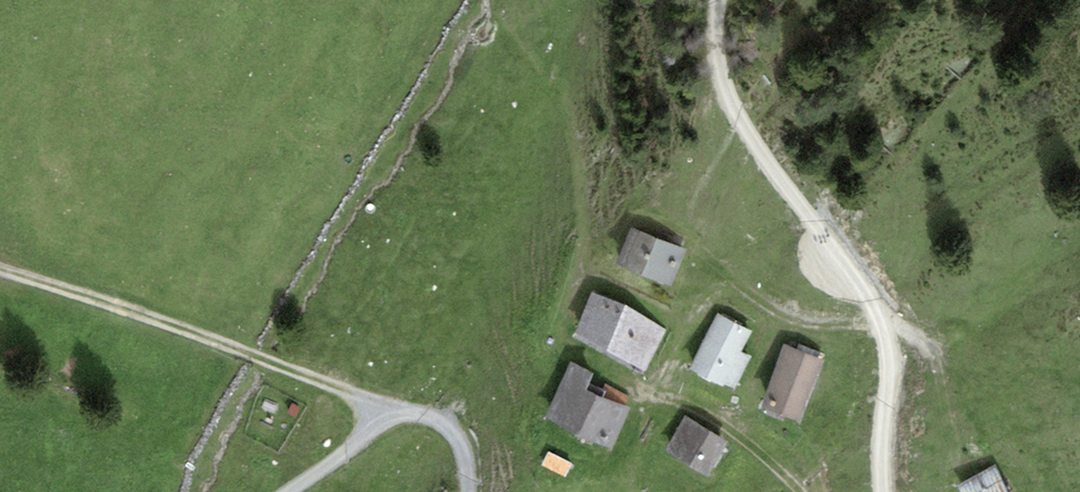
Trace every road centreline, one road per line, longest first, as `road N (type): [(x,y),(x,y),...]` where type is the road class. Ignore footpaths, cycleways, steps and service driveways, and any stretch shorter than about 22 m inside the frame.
road 1 (track): [(884,491),(887,334),(740,119),(721,79),(717,0)]
road 2 (track): [(403,413),(0,270)]
road 3 (track): [(654,397),(710,416),(799,491)]
road 4 (track): [(288,491),(403,413)]
road 5 (track): [(757,296),(789,319),(881,326)]

